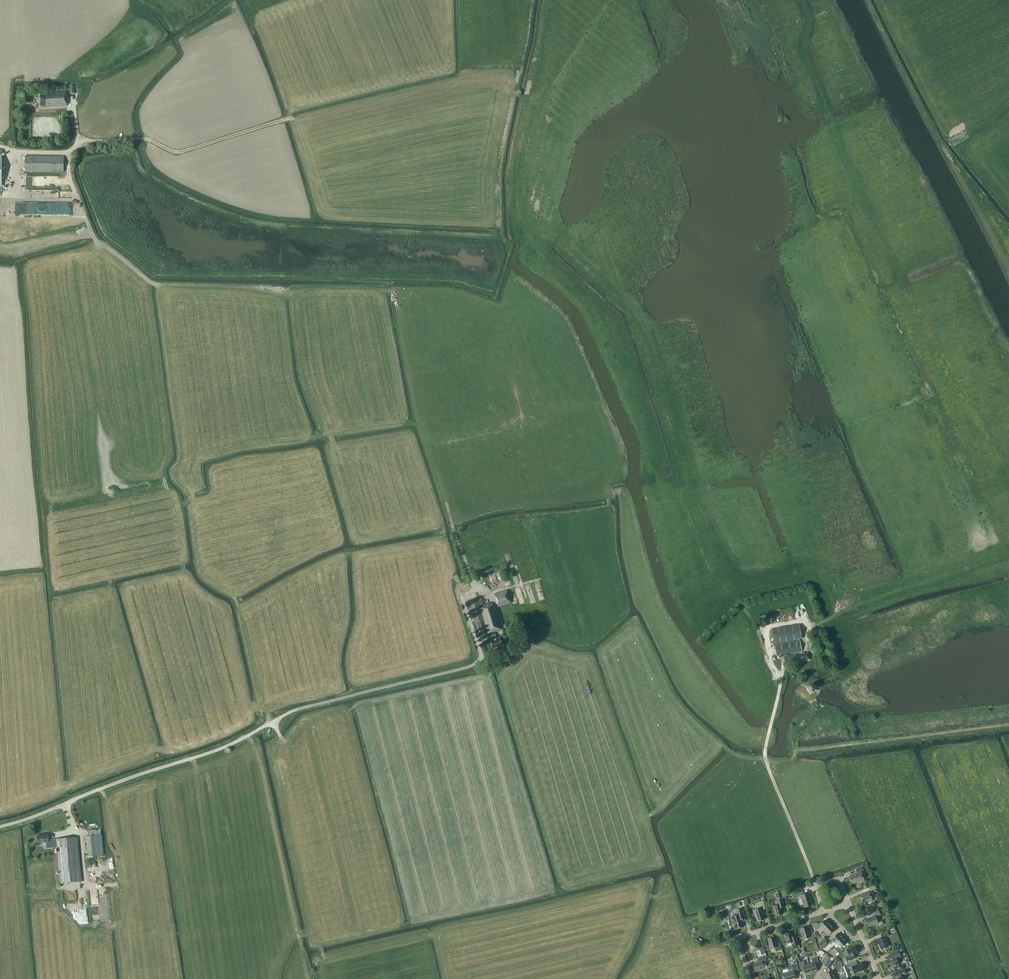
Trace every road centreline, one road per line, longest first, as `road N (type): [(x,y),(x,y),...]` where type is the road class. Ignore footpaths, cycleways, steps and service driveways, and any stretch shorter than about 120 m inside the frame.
road 1 (unclassified): [(0,827),(220,749),(298,709),(470,666),(481,658),(479,646)]
road 2 (track): [(77,141),(144,138),(179,152),(291,117)]
road 3 (track): [(815,885),(766,761)]
road 4 (residential): [(823,911),(741,936),(749,978)]

